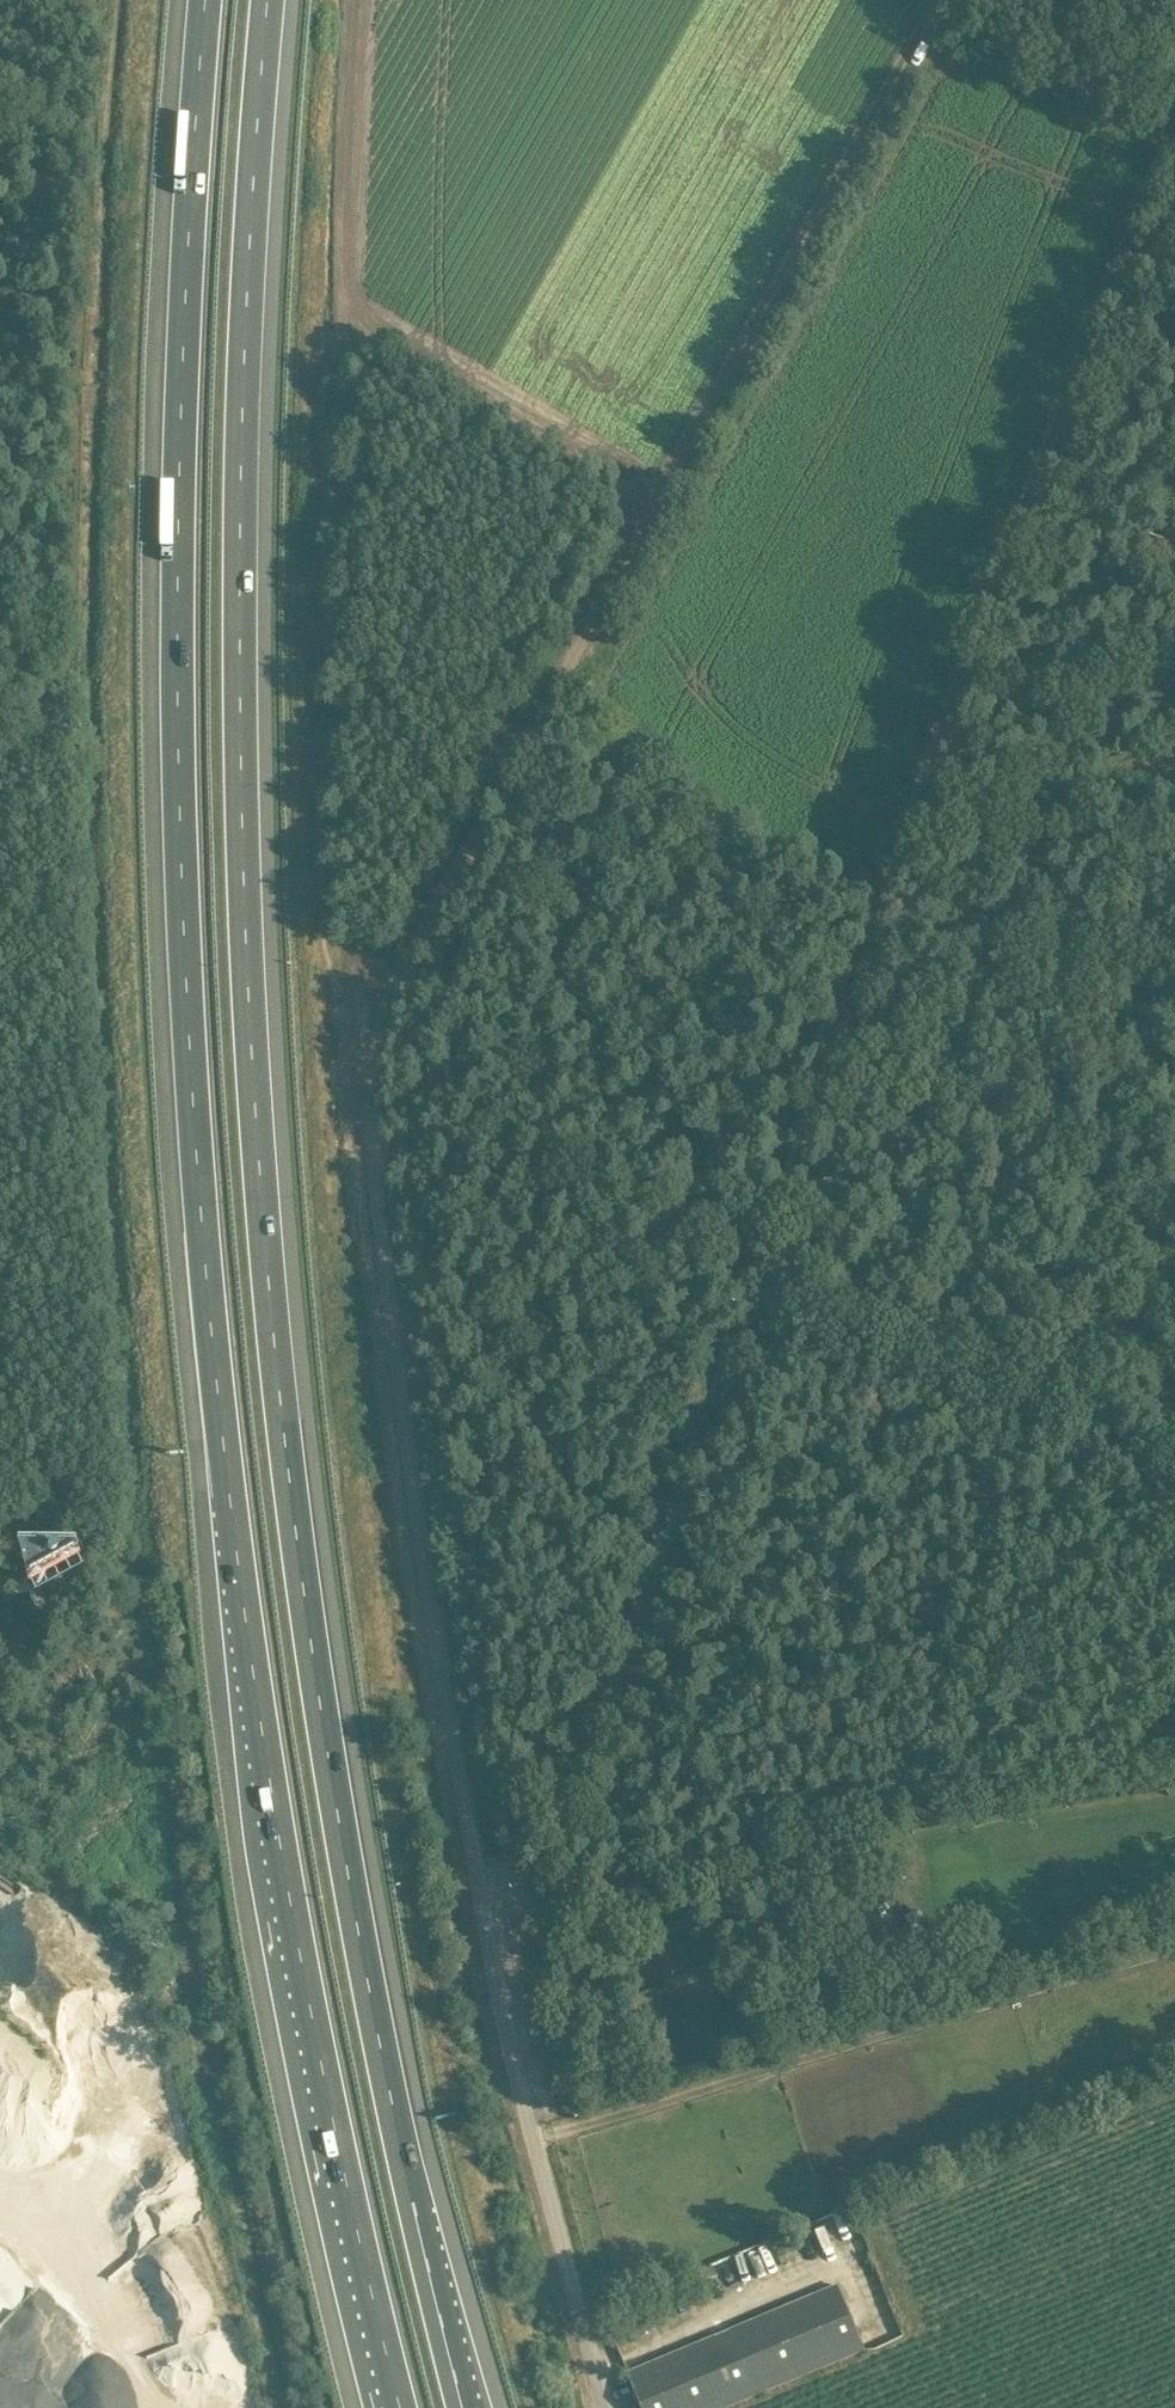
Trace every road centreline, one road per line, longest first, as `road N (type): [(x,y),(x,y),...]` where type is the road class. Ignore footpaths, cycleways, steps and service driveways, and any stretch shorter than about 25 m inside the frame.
road 1 (motorway): [(197,0),(178,220),(170,759),(189,1110),(263,1732),(334,2123),(403,2407)]
road 2 (motorway): [(460,2407),(315,1679),(256,1127),(242,761),(248,244),(268,0)]
road 3 (track): [(1174,116),(504,1960)]
road 4 (unclassified): [(604,2407),(529,2122),(369,1081),(410,973),(510,777)]
road 5 (track): [(510,777),(951,0)]

